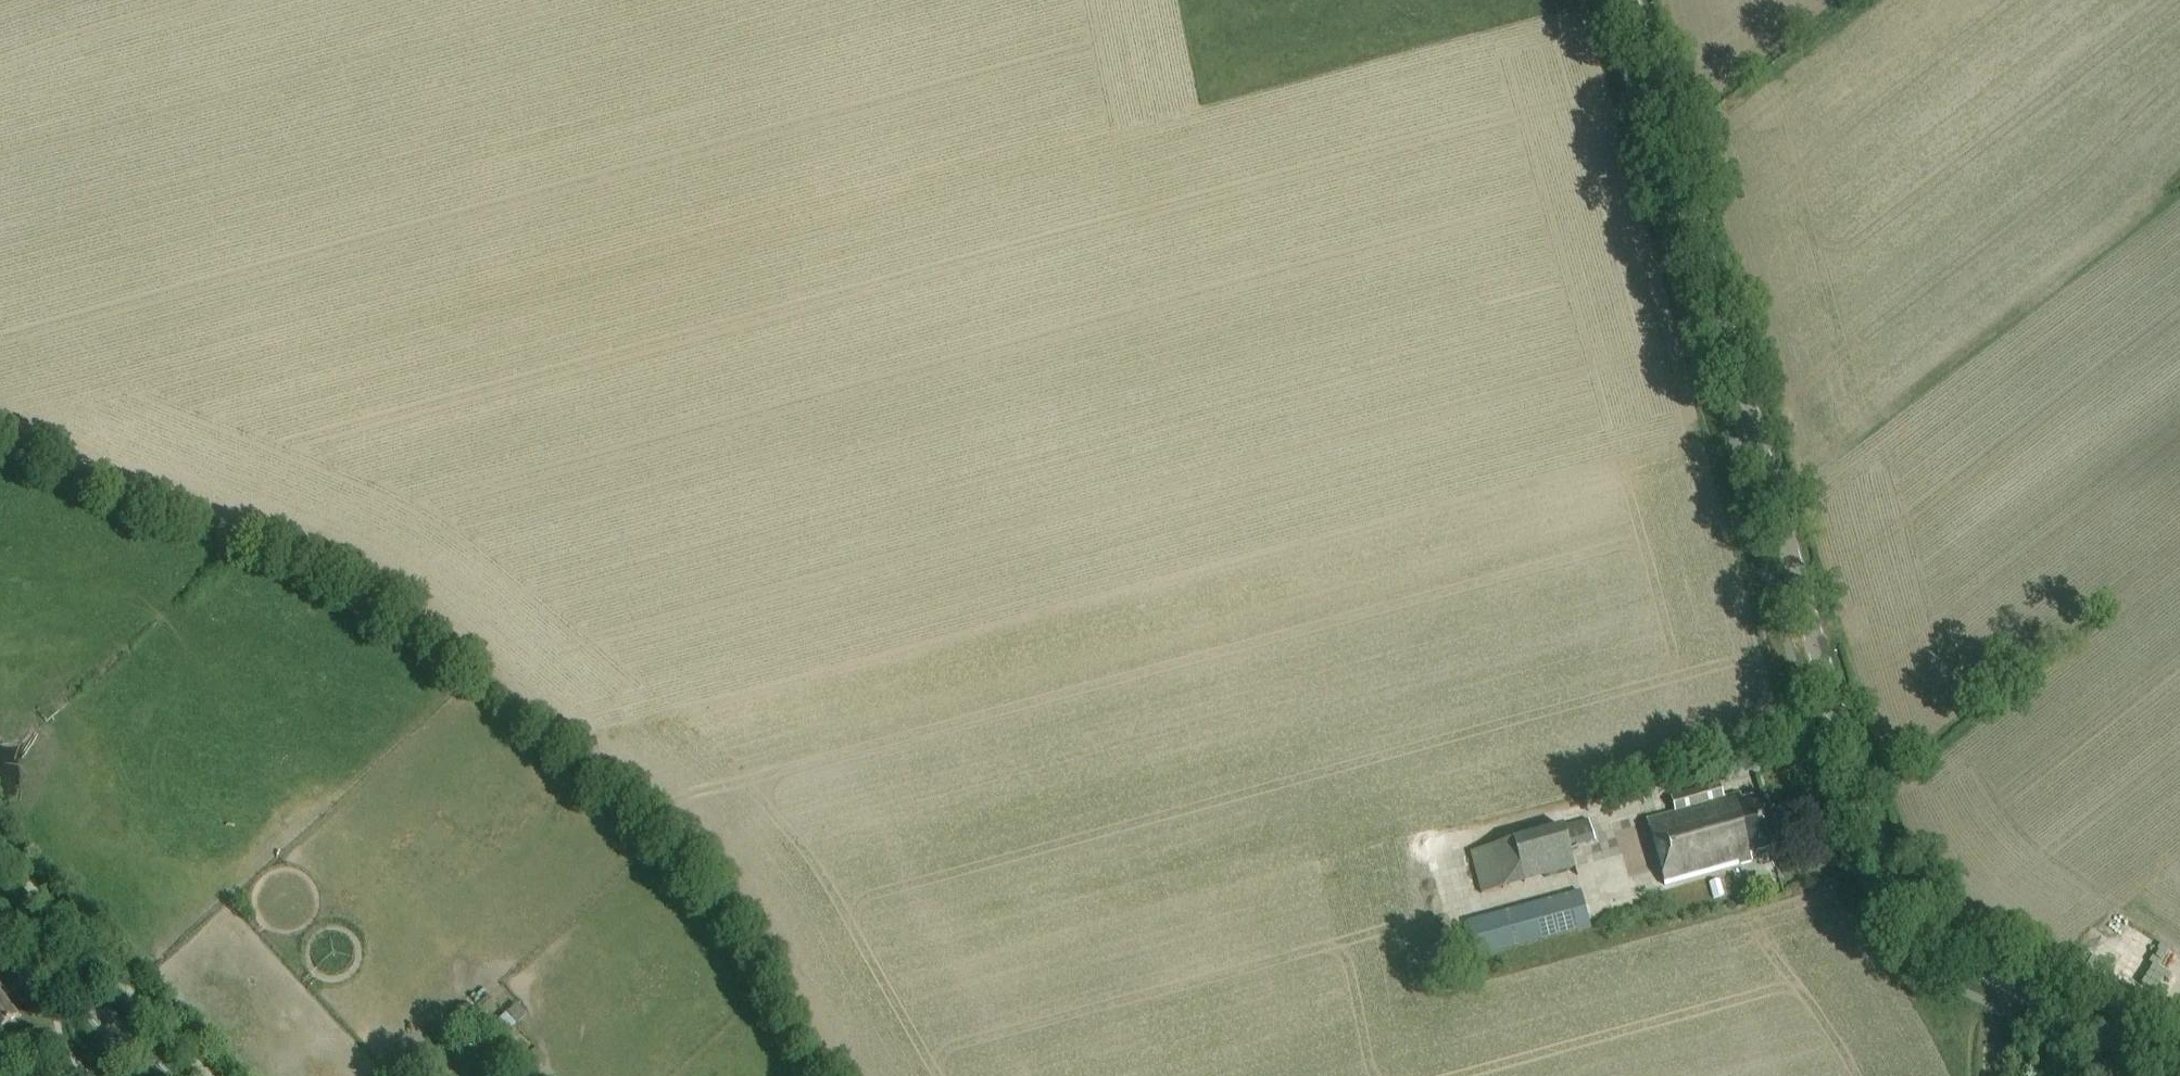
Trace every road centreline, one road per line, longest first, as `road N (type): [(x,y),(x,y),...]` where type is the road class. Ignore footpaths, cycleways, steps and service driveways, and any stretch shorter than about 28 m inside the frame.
road 1 (tertiary): [(2179,1075),(1937,935),(1889,874),(1622,0)]
road 2 (tertiary): [(0,912),(157,1075)]

